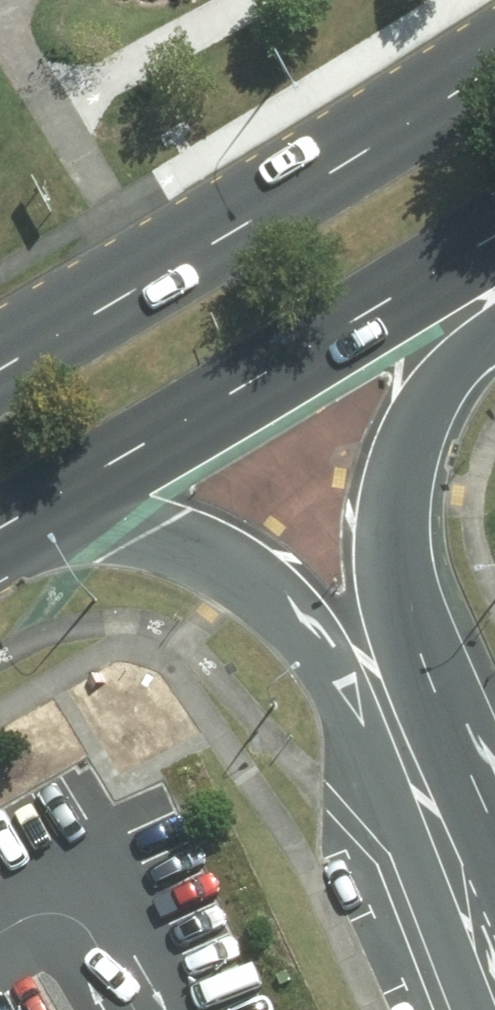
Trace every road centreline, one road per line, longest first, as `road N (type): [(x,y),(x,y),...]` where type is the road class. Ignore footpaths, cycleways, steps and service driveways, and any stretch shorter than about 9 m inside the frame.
road 1 (tertiary): [(479,927),(313,649),(276,605),(238,571),(199,553),(147,533),(28,511)]
road 2 (tertiary): [(494,332),(443,376),(414,419),(392,516),(403,621),(479,927)]
road 3 (primary): [(0,365),(349,155),(494,57)]
road 4 (primary): [(494,241),(28,511)]

